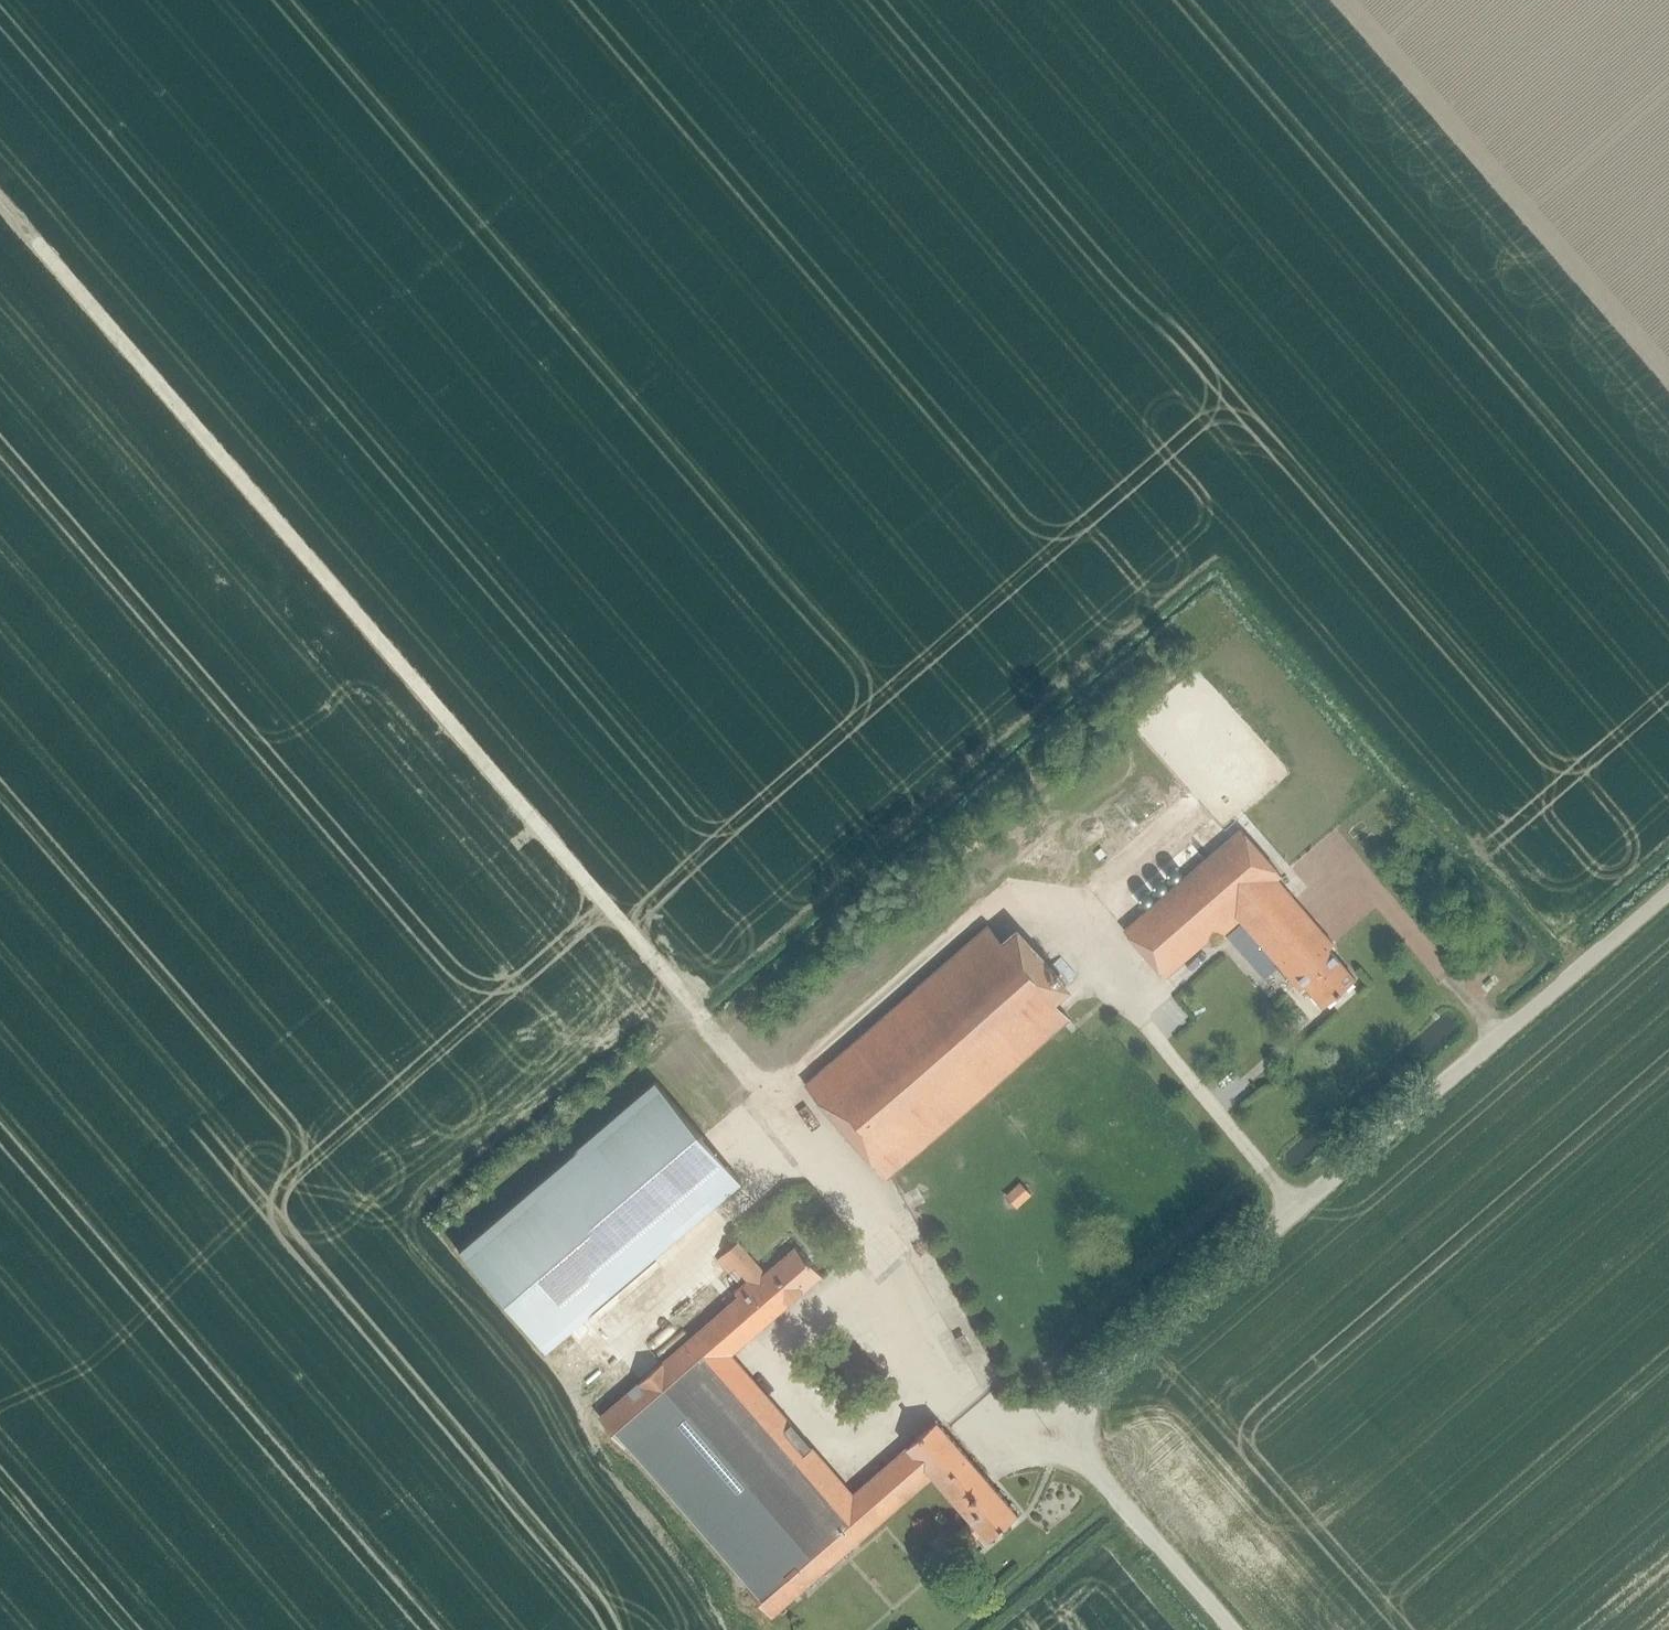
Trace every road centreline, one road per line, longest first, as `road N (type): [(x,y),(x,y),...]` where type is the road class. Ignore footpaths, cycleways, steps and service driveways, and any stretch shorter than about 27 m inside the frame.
road 1 (track): [(0,199),(763,1095)]
road 2 (unclassified): [(1232,1629),(1083,1453),(1080,1415),(1098,1385),(1668,892)]

